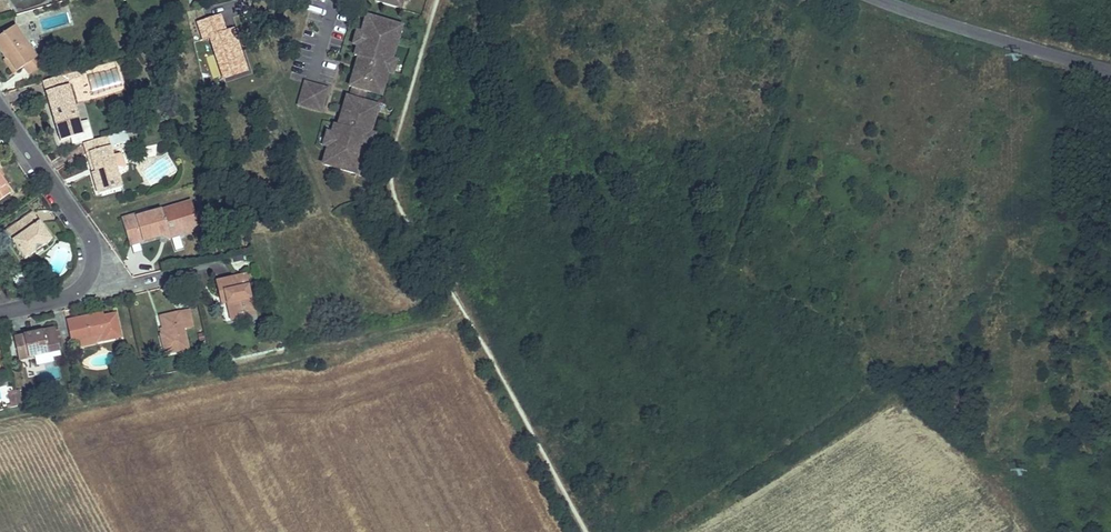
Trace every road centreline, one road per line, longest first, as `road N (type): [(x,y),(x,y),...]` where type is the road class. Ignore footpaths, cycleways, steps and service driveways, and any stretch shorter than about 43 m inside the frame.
road 1 (track): [(584,531),(390,188),(438,0)]
road 2 (residential): [(0,313),(68,298),(88,280),(91,262),(76,215),(0,109)]
road 3 (unclassified): [(1110,71),(876,0)]

